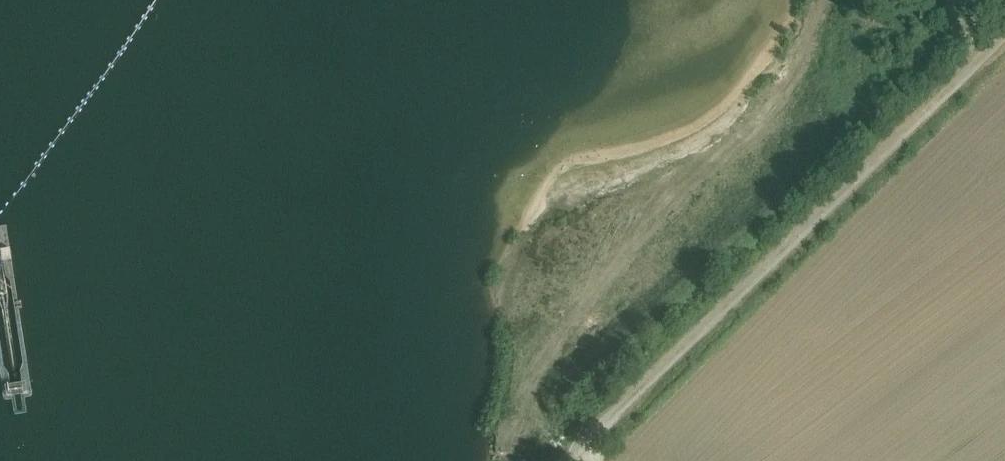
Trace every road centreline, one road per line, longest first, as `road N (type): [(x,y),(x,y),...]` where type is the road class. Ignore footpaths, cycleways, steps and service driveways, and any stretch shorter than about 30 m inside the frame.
road 1 (residential): [(568,460),(1004,35)]

